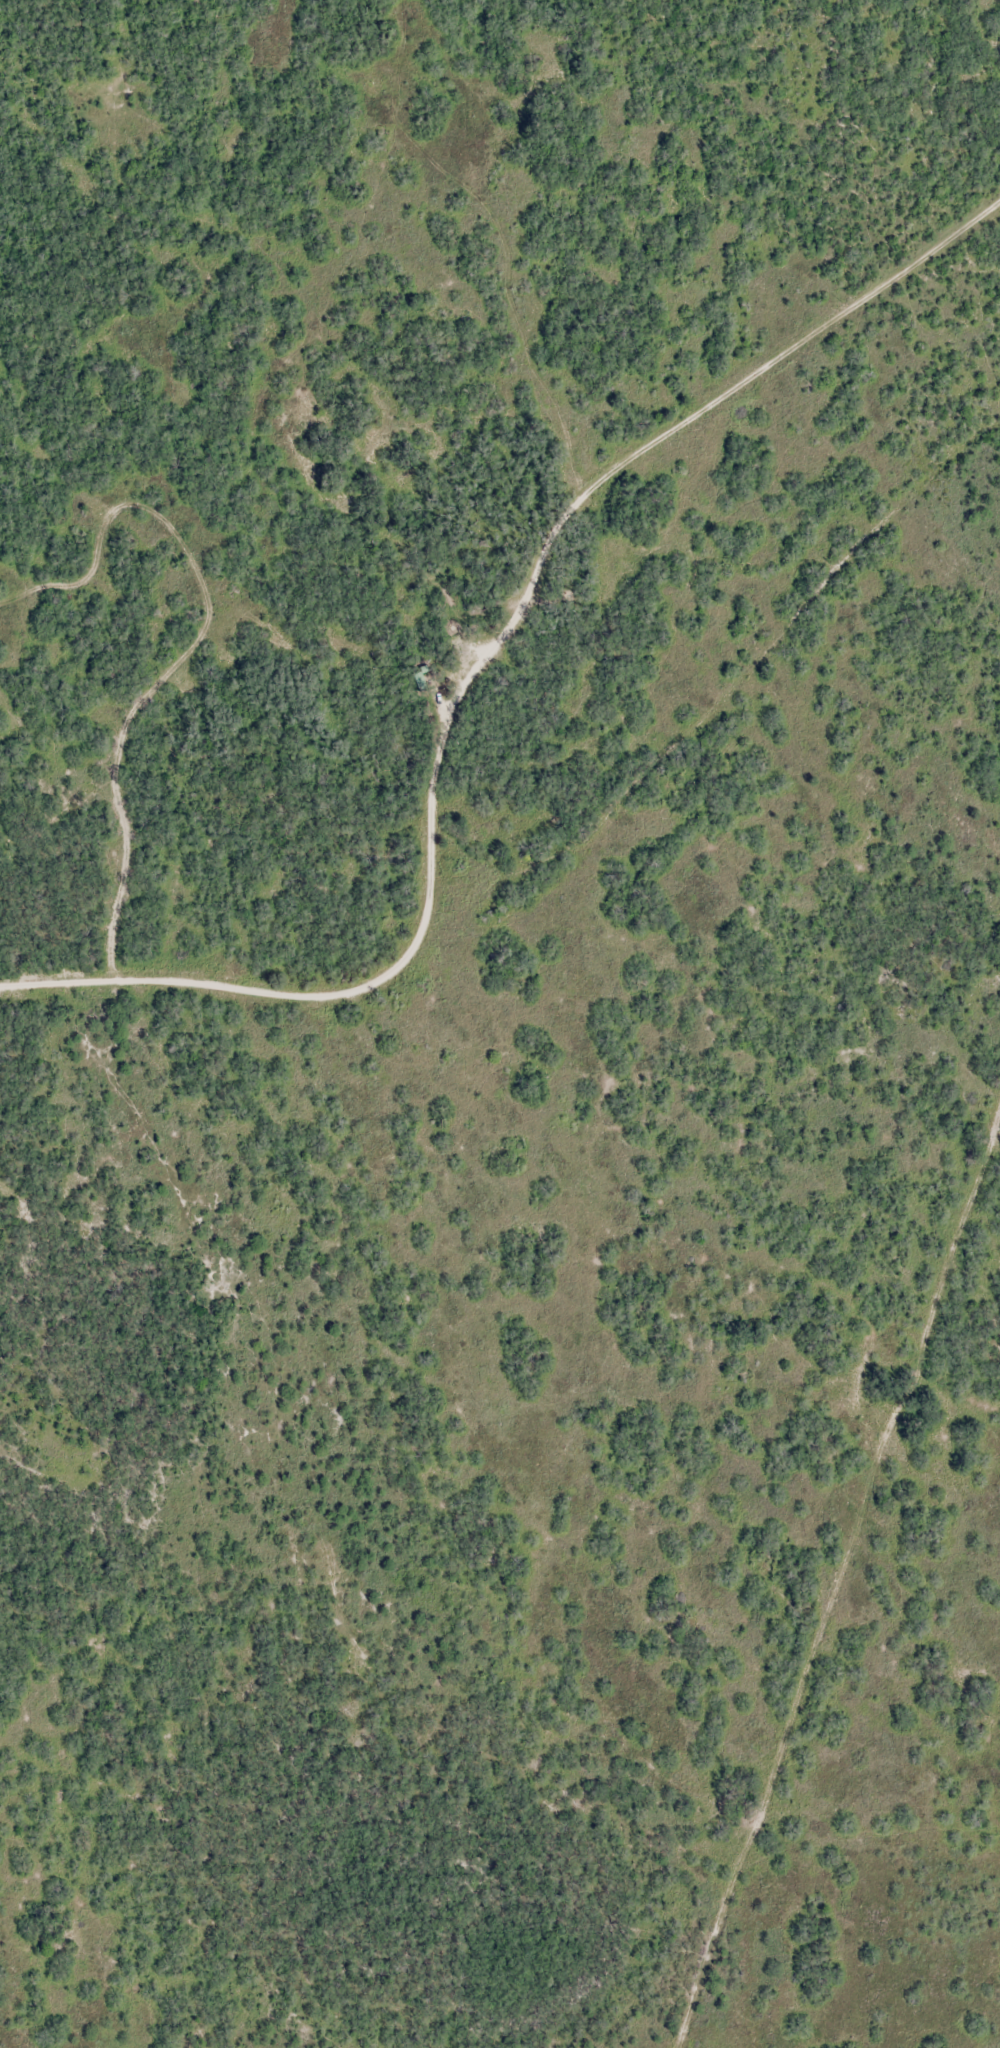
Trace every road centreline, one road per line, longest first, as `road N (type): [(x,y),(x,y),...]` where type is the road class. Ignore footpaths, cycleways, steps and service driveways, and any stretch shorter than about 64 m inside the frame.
road 1 (residential): [(0,985),(345,982),(431,946)]

